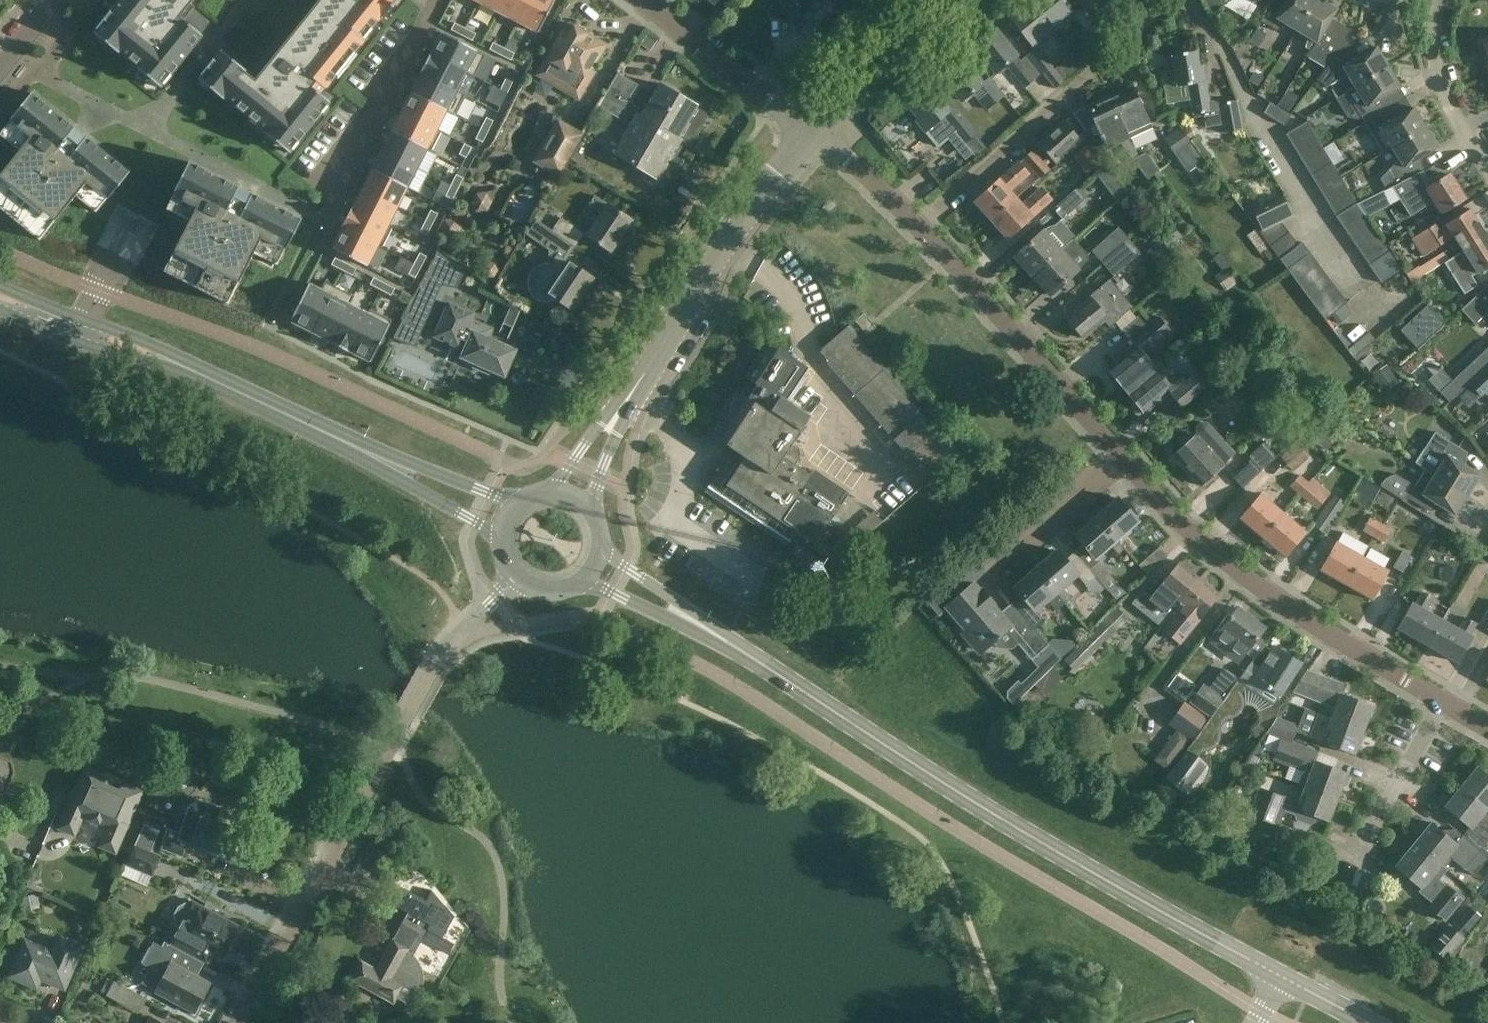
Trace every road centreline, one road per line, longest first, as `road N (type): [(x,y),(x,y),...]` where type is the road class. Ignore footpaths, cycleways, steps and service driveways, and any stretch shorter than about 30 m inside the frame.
road 1 (tertiary): [(1370,1022),(1025,833),(709,631)]
road 2 (residential): [(239,1022),(440,659),(518,579)]
road 3 (tertiary): [(379,458),(0,292)]
road 4 (residential): [(1443,702),(1296,614),(1207,547),(1120,456)]
road 5 (residential): [(918,228),(1171,0)]
road 6 (tertiary): [(623,407),(736,232),(814,132)]
road 7 (residential): [(1120,456),(918,228)]
road 8 (residential): [(438,0),(306,254)]
road 9 (residential): [(814,132),(643,0)]
road 10 (tertiary): [(814,132),(956,0)]
road 11 (residential): [(1351,861),(1443,702)]
road 12 (residential): [(992,575),(1120,456)]
road 13 (residential): [(1487,160),(1440,80),(1433,0)]
road 14 (tertiary): [(518,504),(379,458)]
road 15 (tertiary): [(379,458),(501,536)]
road 16 (residential): [(918,228),(814,132)]
road 17 (tertiary): [(583,579),(709,631)]
road 18 (tertiary): [(709,631),(600,550)]

